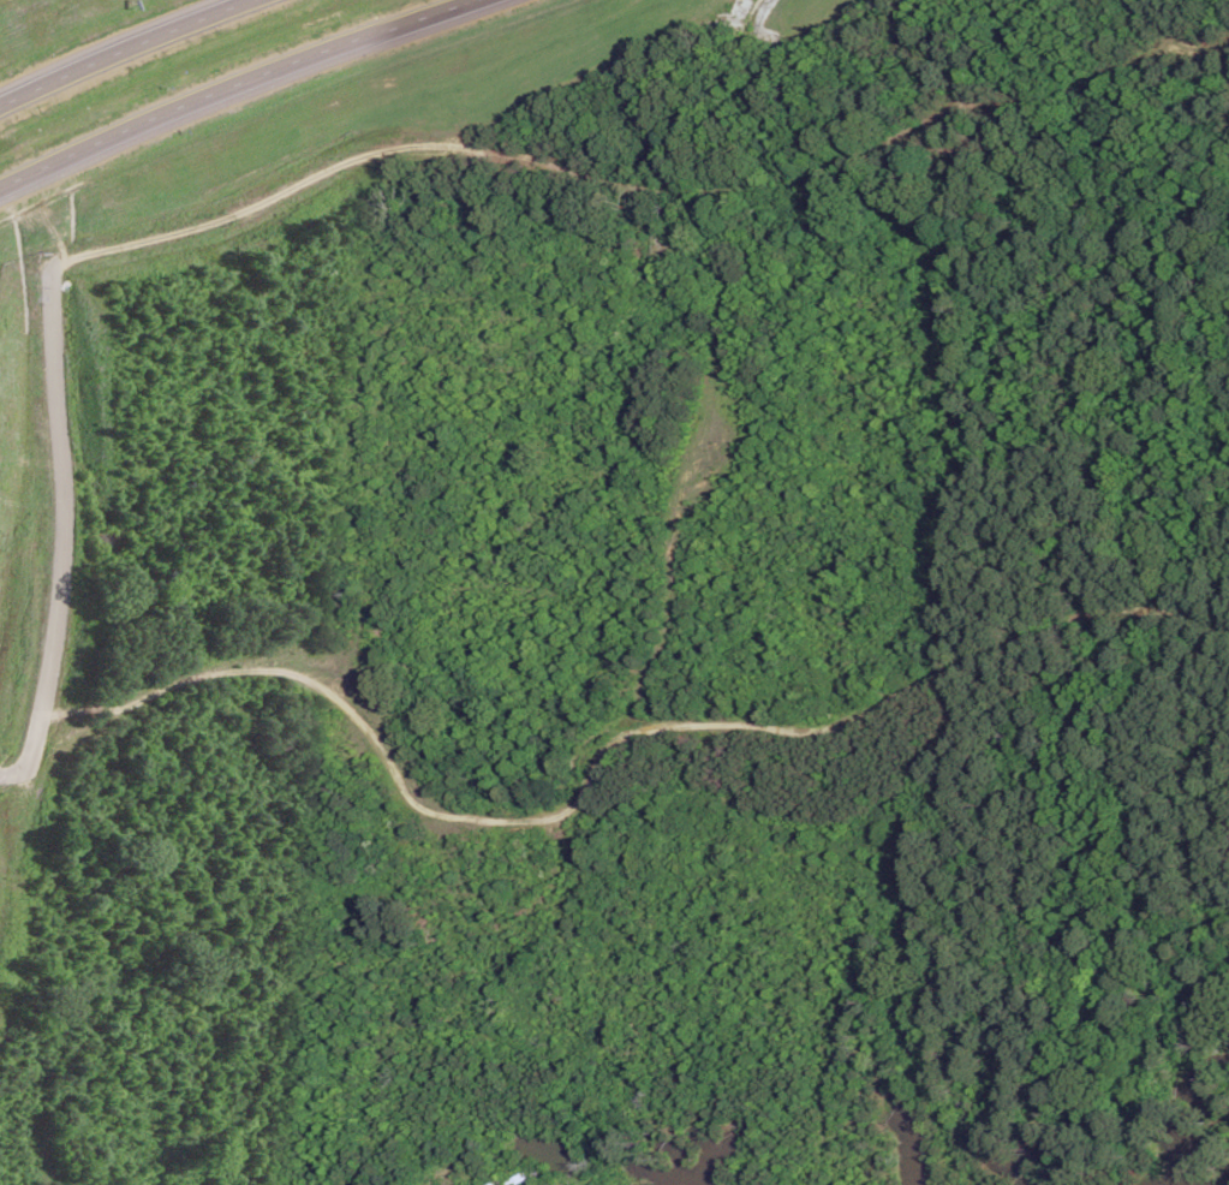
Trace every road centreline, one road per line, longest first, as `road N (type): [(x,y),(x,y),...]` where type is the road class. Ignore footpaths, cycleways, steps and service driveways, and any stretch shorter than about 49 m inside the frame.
road 1 (track): [(1228,626),(1164,606),(1111,608),(836,723),(634,733),(572,804),(535,818),(425,810),(395,779),(348,702),(298,668),(231,665),(115,704),(47,707)]
road 2 (track): [(1228,38),(1165,50),(1052,96),(965,106),(821,177),(714,186),(495,148),(406,143),(311,174),(209,224),(49,257)]
road 3 (motorway): [(0,183),(456,0)]
road 4 (motorway): [(260,0),(0,107)]

